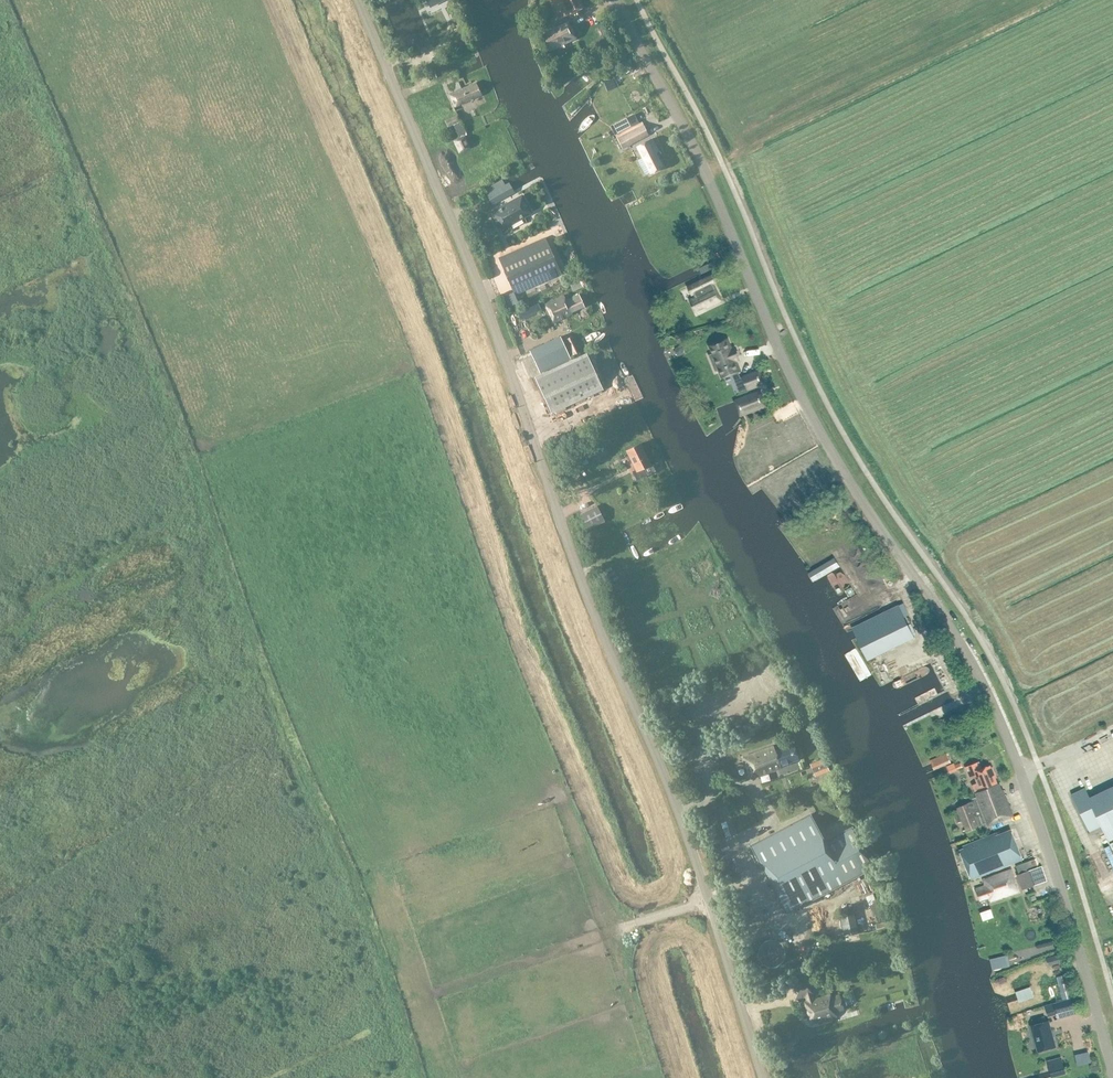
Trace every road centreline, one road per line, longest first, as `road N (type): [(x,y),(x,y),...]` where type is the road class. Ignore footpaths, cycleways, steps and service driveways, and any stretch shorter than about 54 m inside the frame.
road 1 (tertiary): [(1112,1073),(1046,843),(989,696),(810,413),(710,181),(616,0)]
road 2 (unclassified): [(763,1077),(674,800),(581,578),(478,283),(358,0)]

